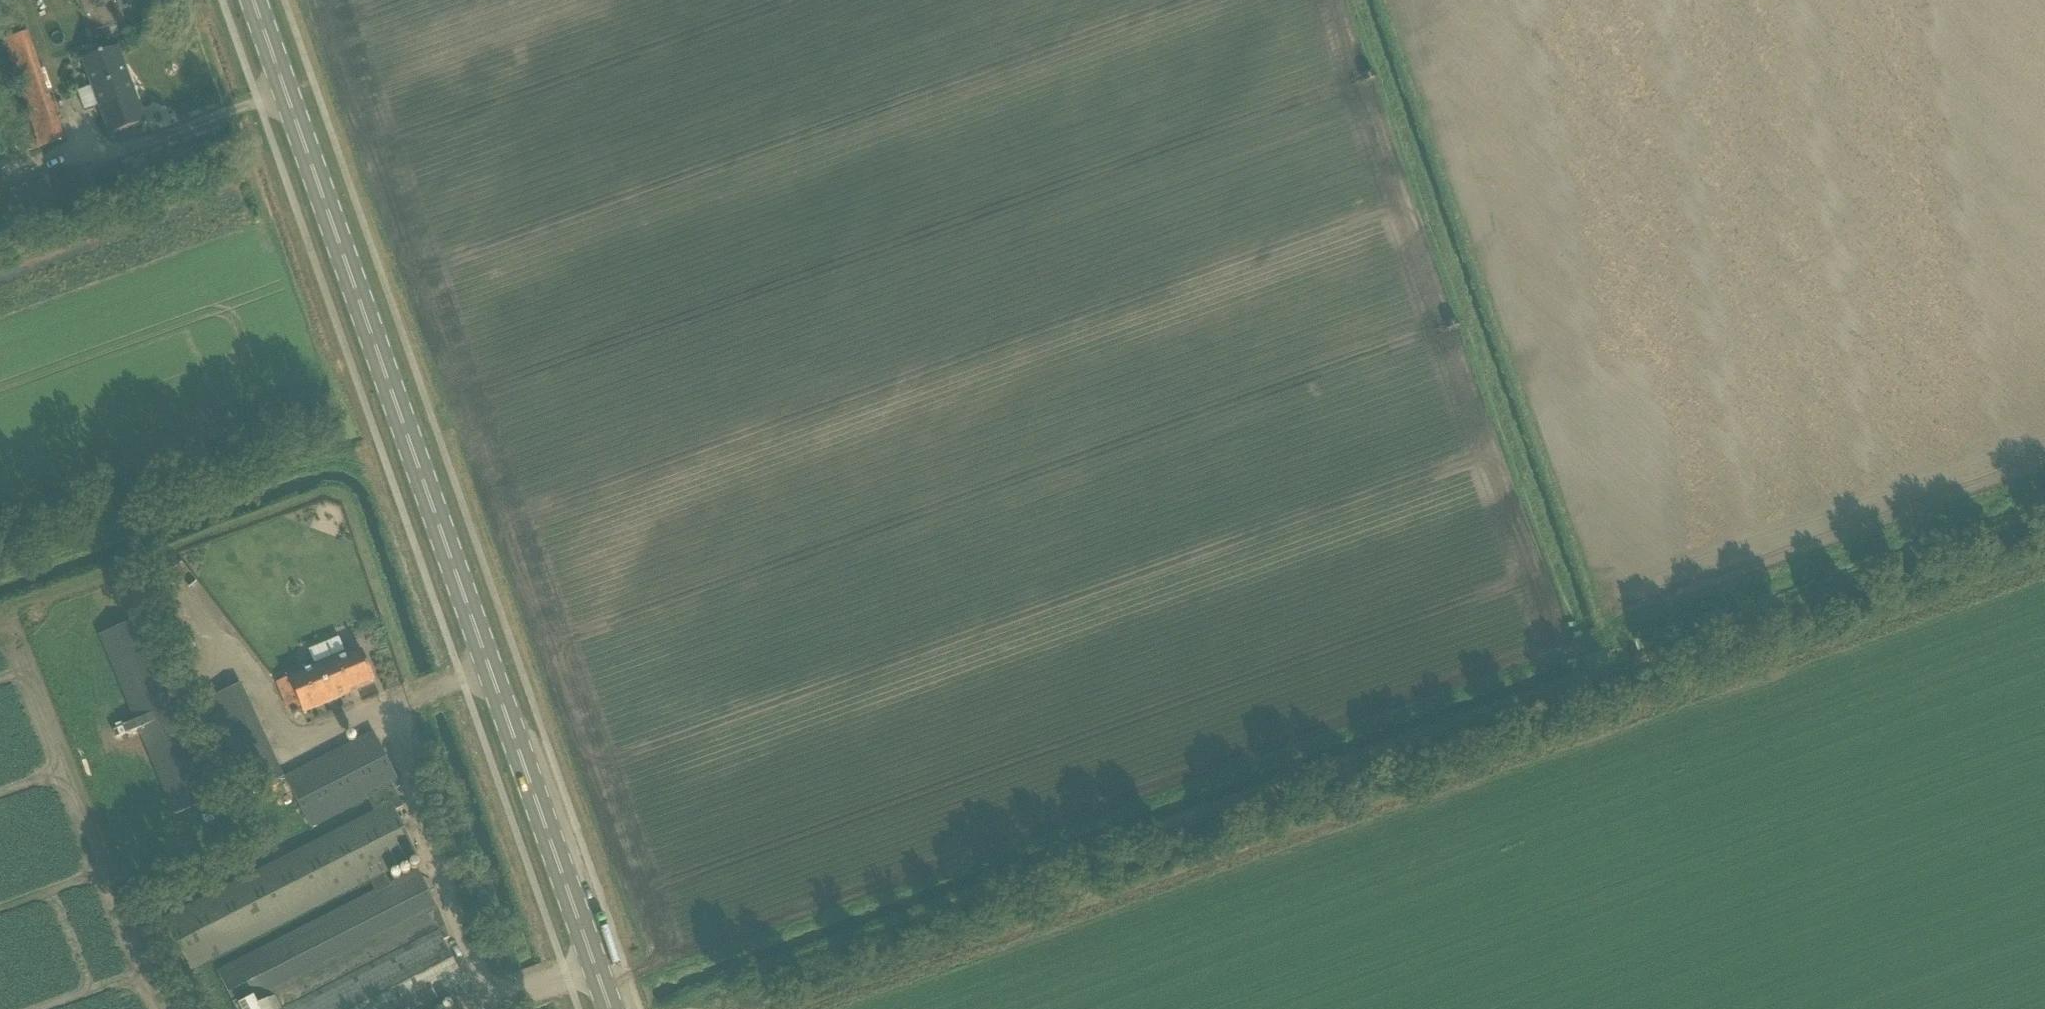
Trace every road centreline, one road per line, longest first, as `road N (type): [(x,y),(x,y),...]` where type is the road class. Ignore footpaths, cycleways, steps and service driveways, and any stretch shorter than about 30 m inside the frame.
road 1 (primary): [(612,1008),(255,0)]

